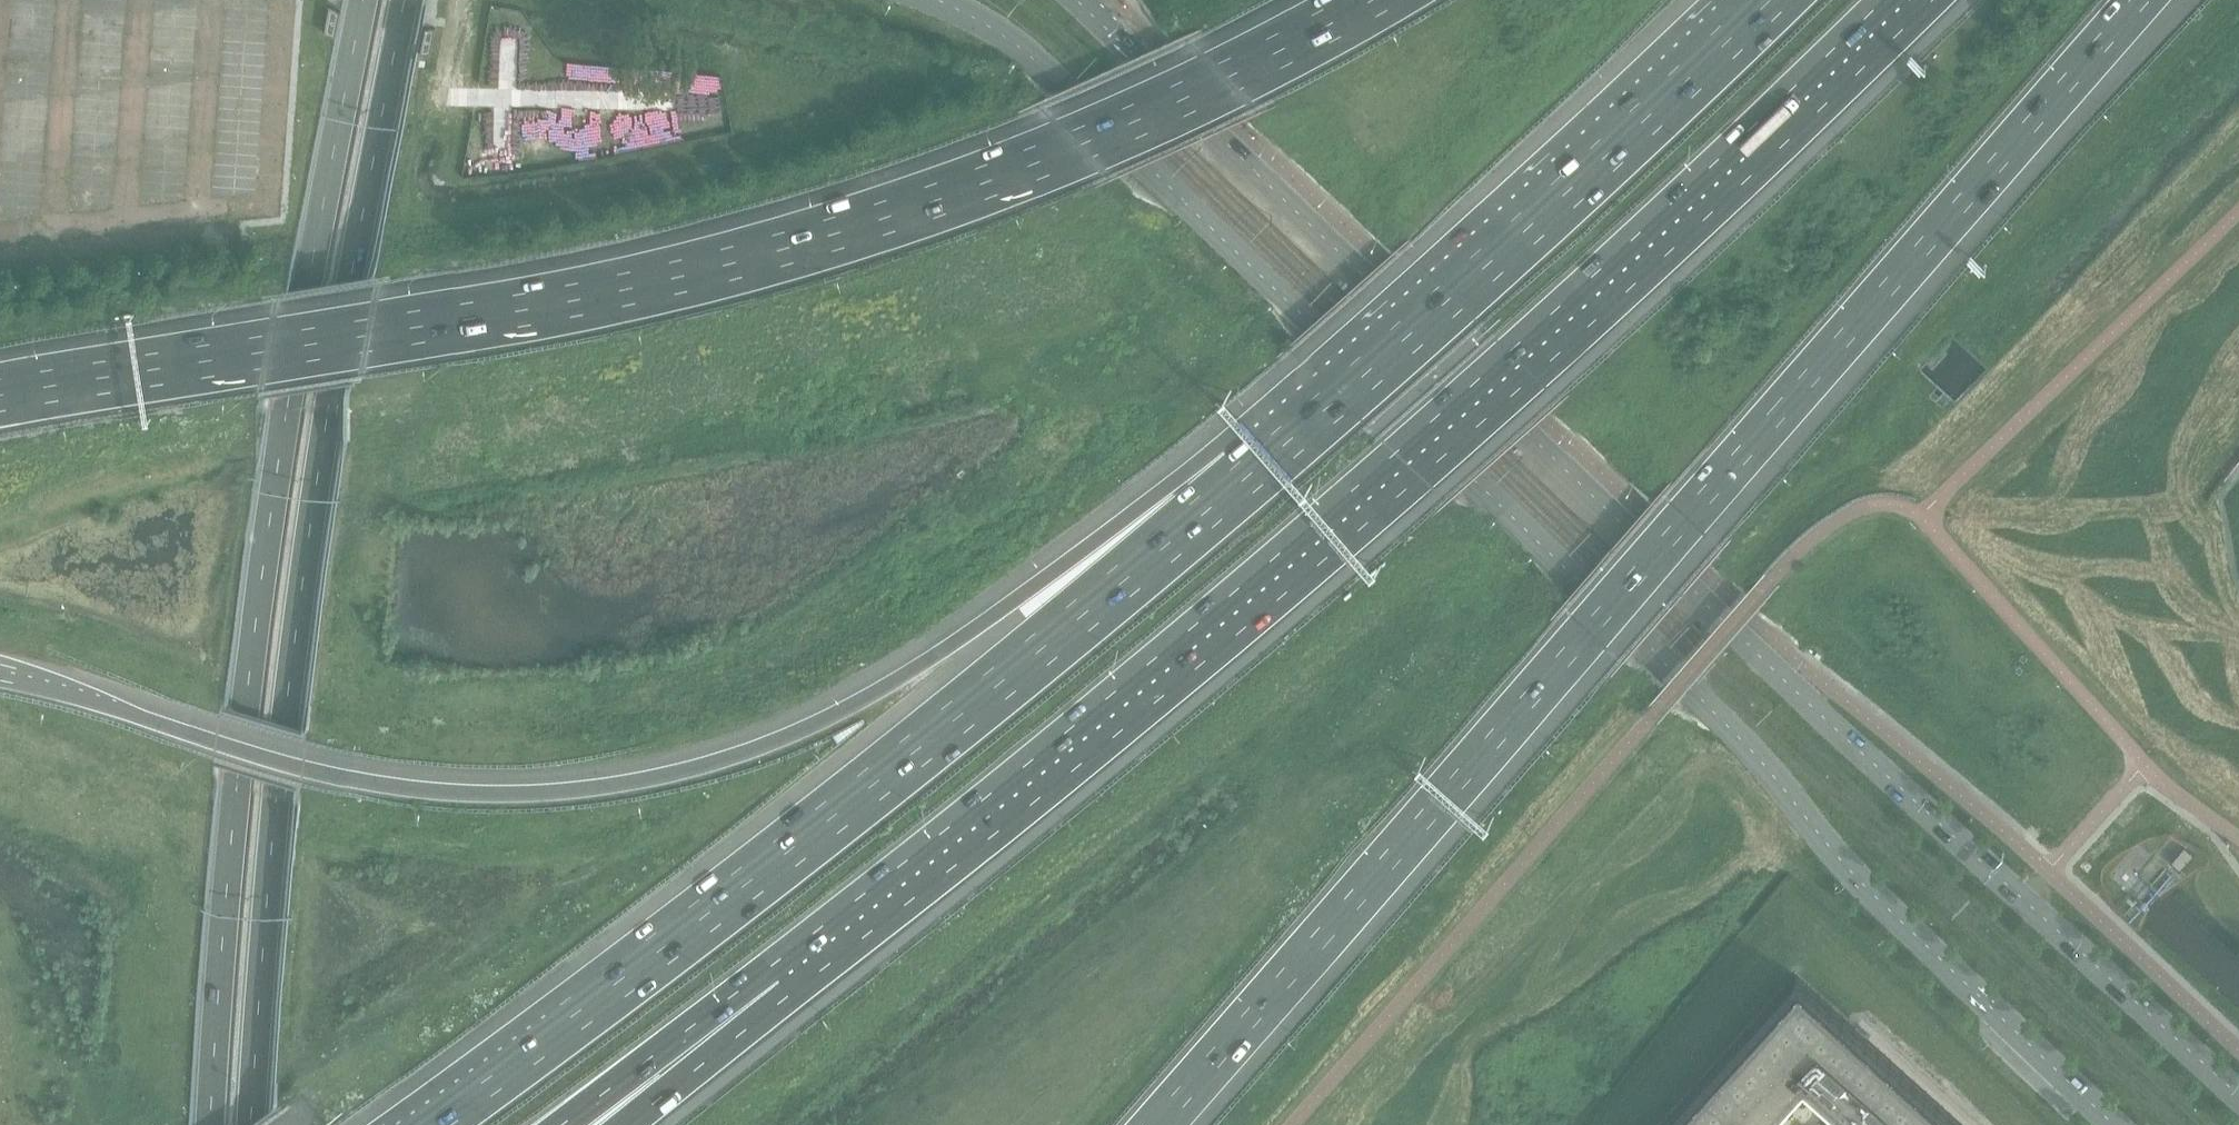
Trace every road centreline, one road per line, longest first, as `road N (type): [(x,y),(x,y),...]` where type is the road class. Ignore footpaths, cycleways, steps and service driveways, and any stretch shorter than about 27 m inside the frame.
road 1 (secondary): [(942,0),(1035,61),(1719,724),(1877,900),(2112,1124)]
road 2 (secondary): [(2238,1096),(1775,669),(1081,0)]
road 3 (motorway): [(1167,1124),(2140,0)]
road 4 (motorway): [(772,965),(1161,654),(1398,451),(1883,0)]
road 5 (motorway): [(1371,0),(1159,113),(794,246),(487,317),(0,390)]
road 6 (motorway): [(1243,481),(1014,601),(937,657),(837,713),(716,764),(606,792),(485,795),(360,782),(0,680)]
road 7 (primary): [(364,0),(273,485),(207,1124)]
road 8 (primary): [(251,1124),(295,638),(405,0)]
road 9 (motorway): [(1243,481),(918,749),(423,1124)]
road 10 (motorway): [(1770,0),(1243,481)]
road 11 (motorway): [(562,1124),(772,965)]
road 12 (motorway): [(606,1124),(772,965)]

